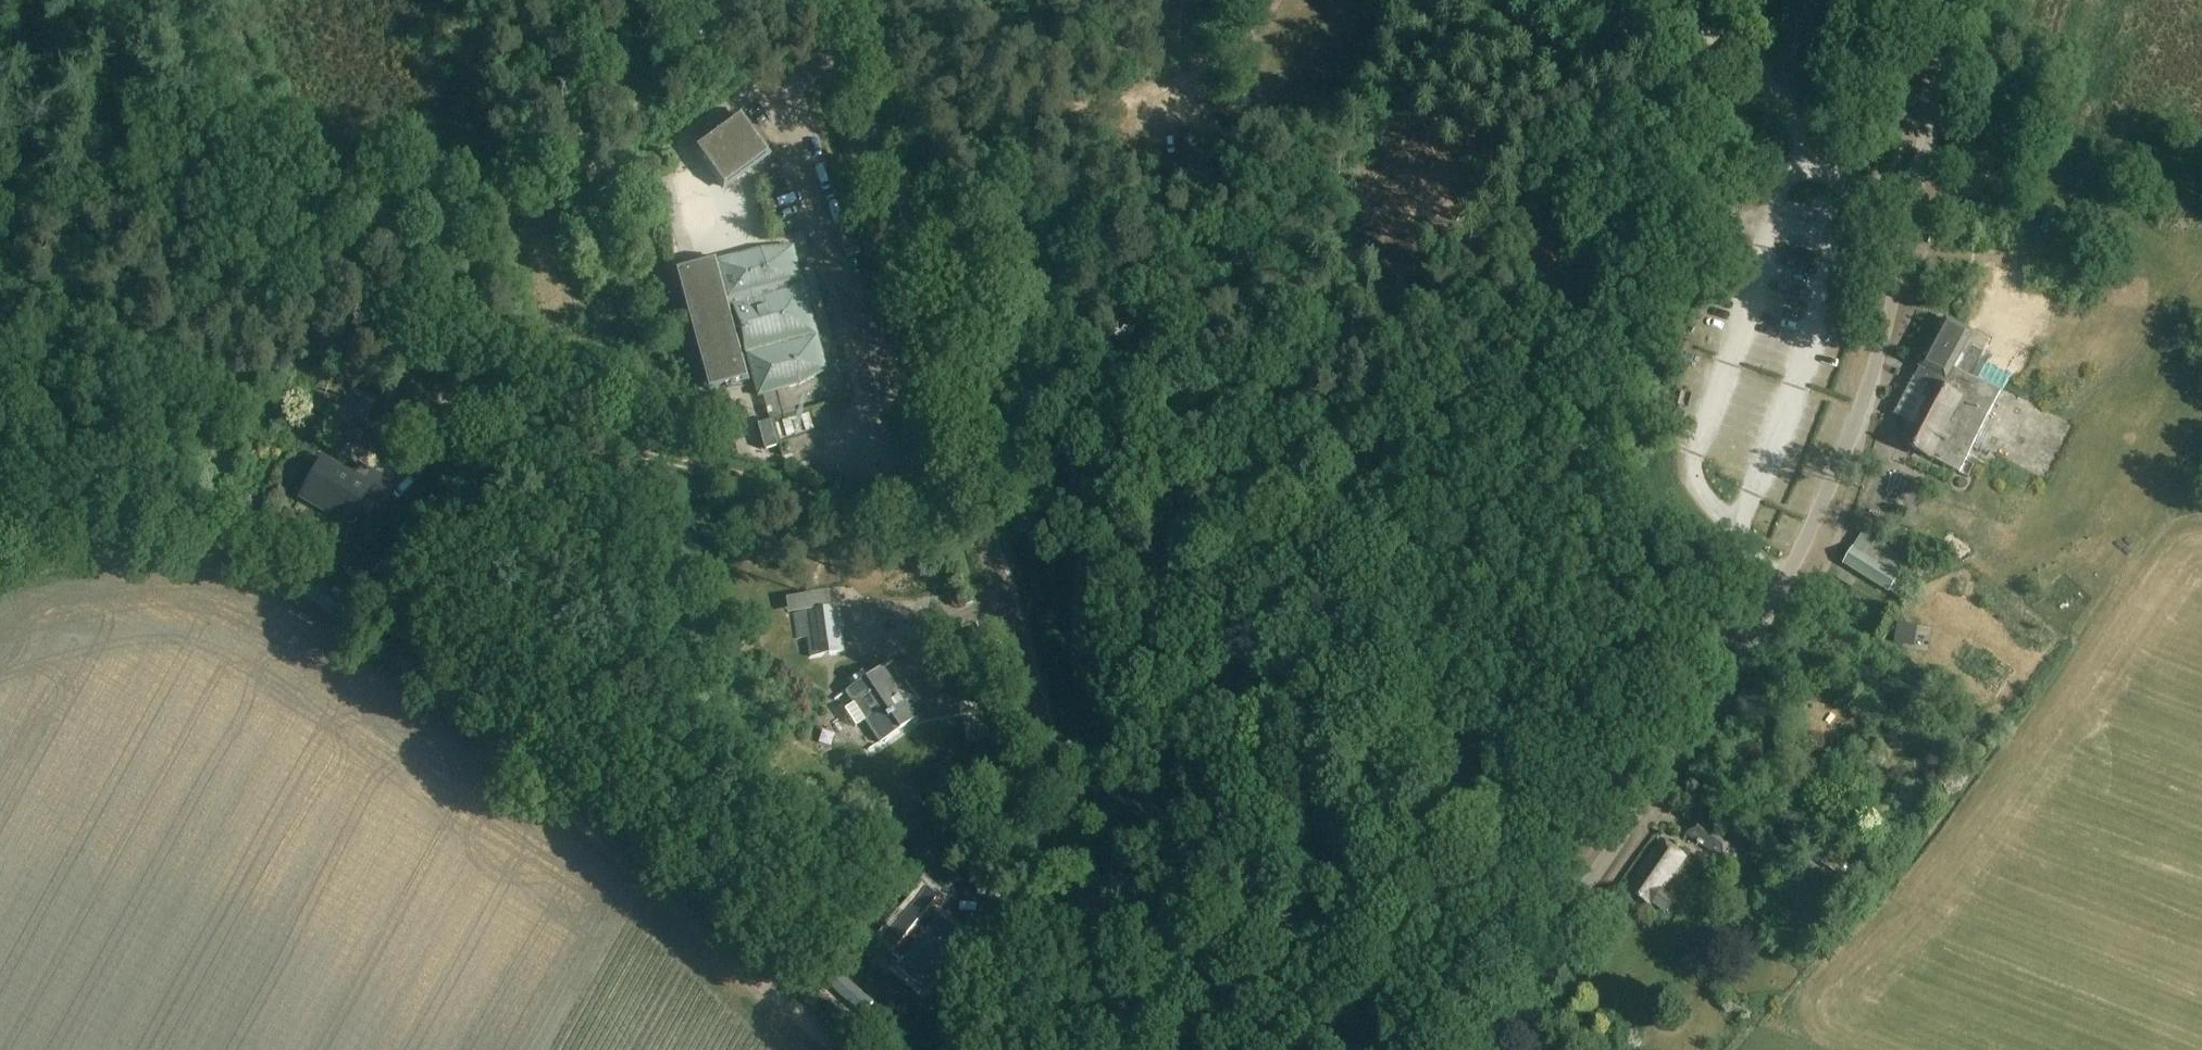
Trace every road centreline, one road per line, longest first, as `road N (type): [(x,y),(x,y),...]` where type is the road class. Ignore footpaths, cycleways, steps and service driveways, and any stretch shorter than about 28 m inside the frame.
road 1 (unclassified): [(1474,1049),(1745,649),(1834,473),(1896,279),(1952,0)]
road 2 (tertiary): [(1132,1049),(828,0)]
road 3 (track): [(842,1049),(310,588),(210,553),(81,556),(2,568)]

